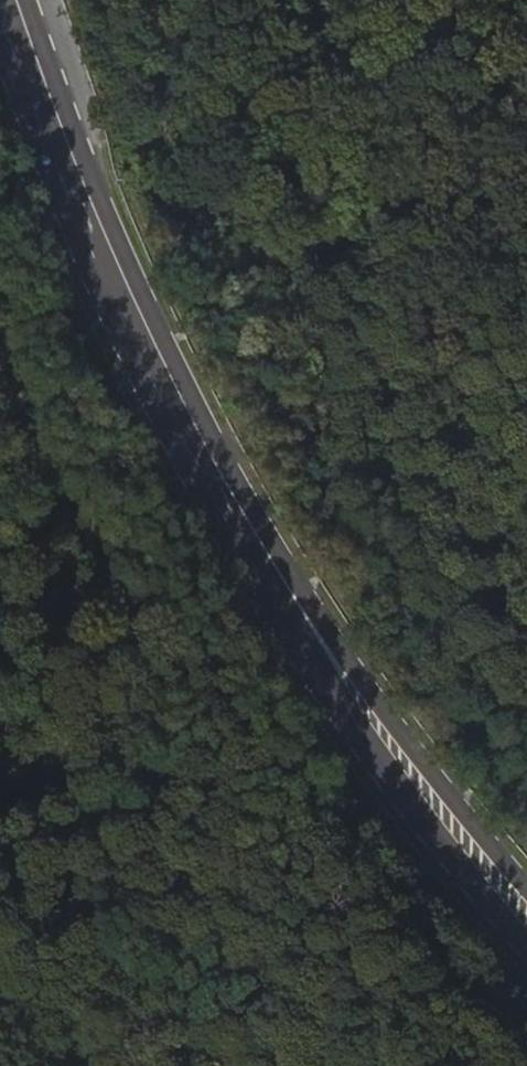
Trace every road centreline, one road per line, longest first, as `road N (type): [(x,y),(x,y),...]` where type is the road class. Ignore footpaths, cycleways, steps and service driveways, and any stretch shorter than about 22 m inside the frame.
road 1 (primary): [(1,0),(18,62),(163,387),(301,616),(526,914)]
road 2 (track): [(0,358),(31,431),(163,642),(122,1065)]

